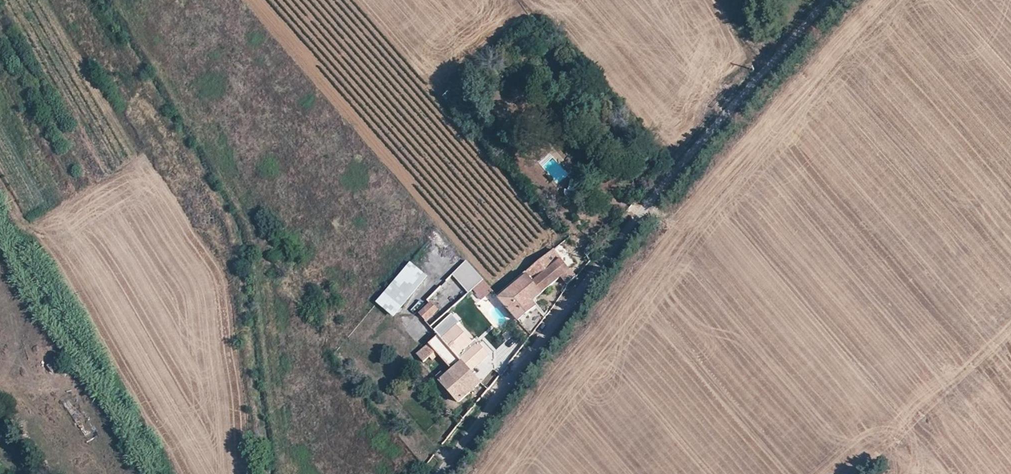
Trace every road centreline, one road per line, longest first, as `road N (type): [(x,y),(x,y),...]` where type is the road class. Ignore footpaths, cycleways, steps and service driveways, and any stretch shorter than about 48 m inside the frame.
road 1 (unclassified): [(439,473),(648,201),(829,0)]

